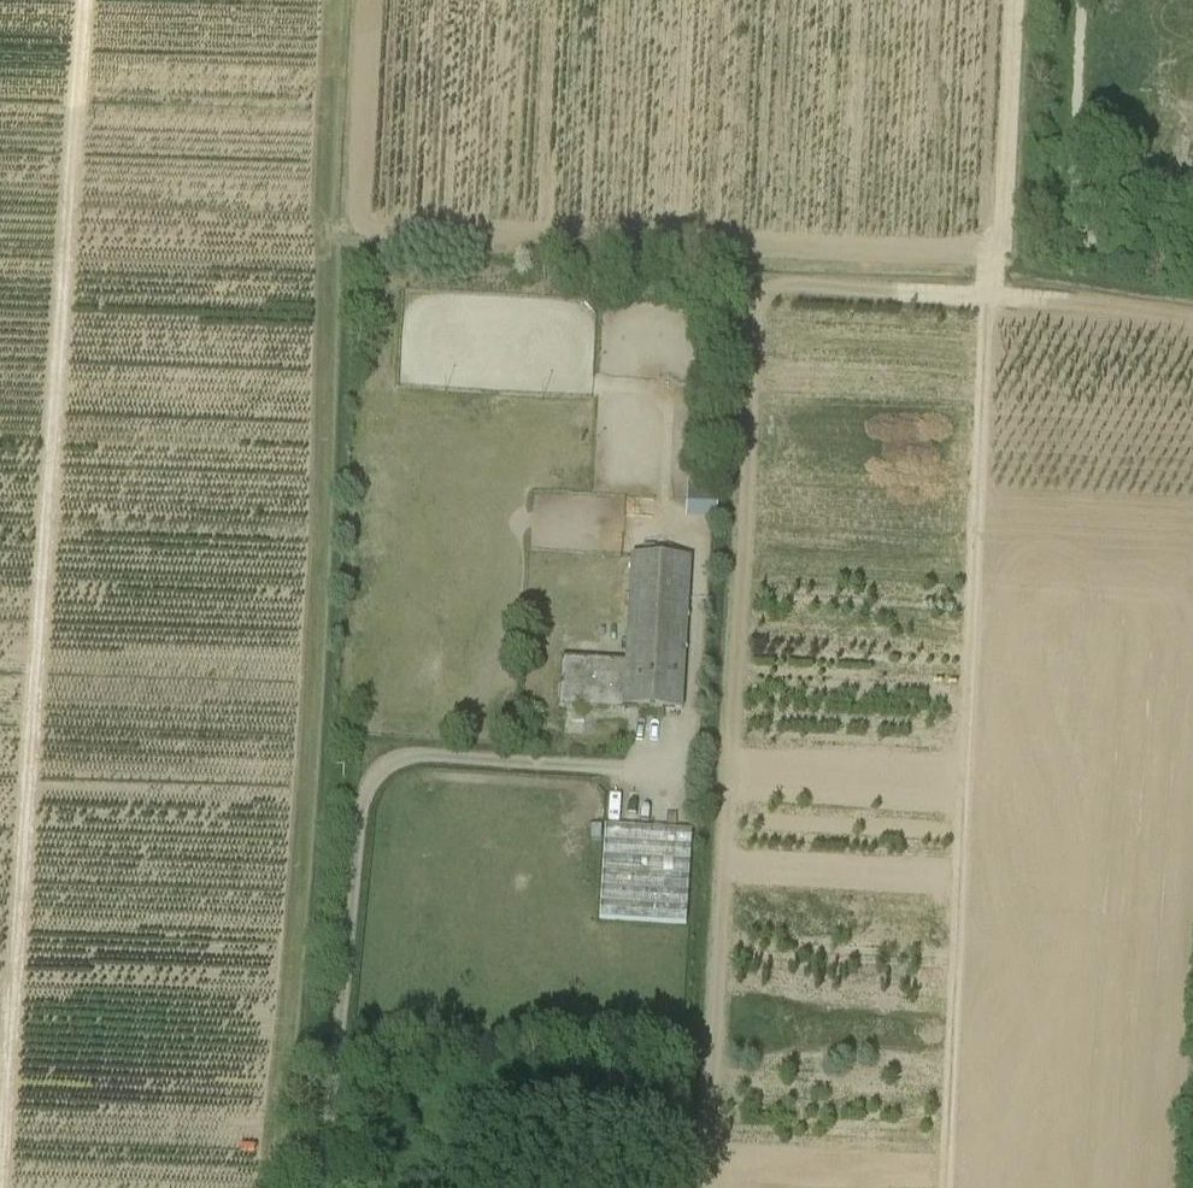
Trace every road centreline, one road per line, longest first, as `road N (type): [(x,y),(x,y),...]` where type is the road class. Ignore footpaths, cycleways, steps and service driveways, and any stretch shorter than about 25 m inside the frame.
road 1 (track): [(1012,0),(998,251)]

